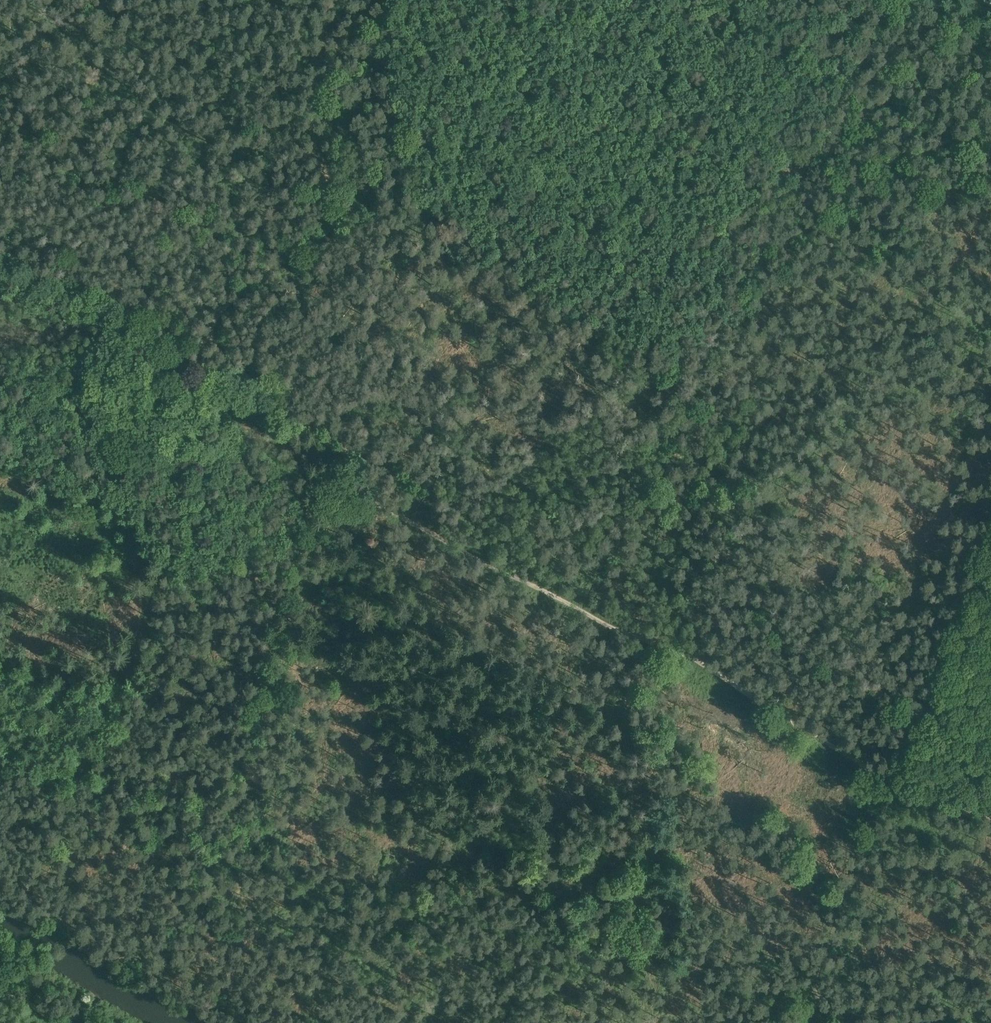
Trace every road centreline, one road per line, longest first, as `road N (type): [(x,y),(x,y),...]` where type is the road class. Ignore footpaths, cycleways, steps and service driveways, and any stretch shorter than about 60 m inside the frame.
road 1 (track): [(0,264),(109,306),(165,364),(260,385),(343,453),(372,505),(391,521),(630,638),(683,655),(889,784),(990,820)]

